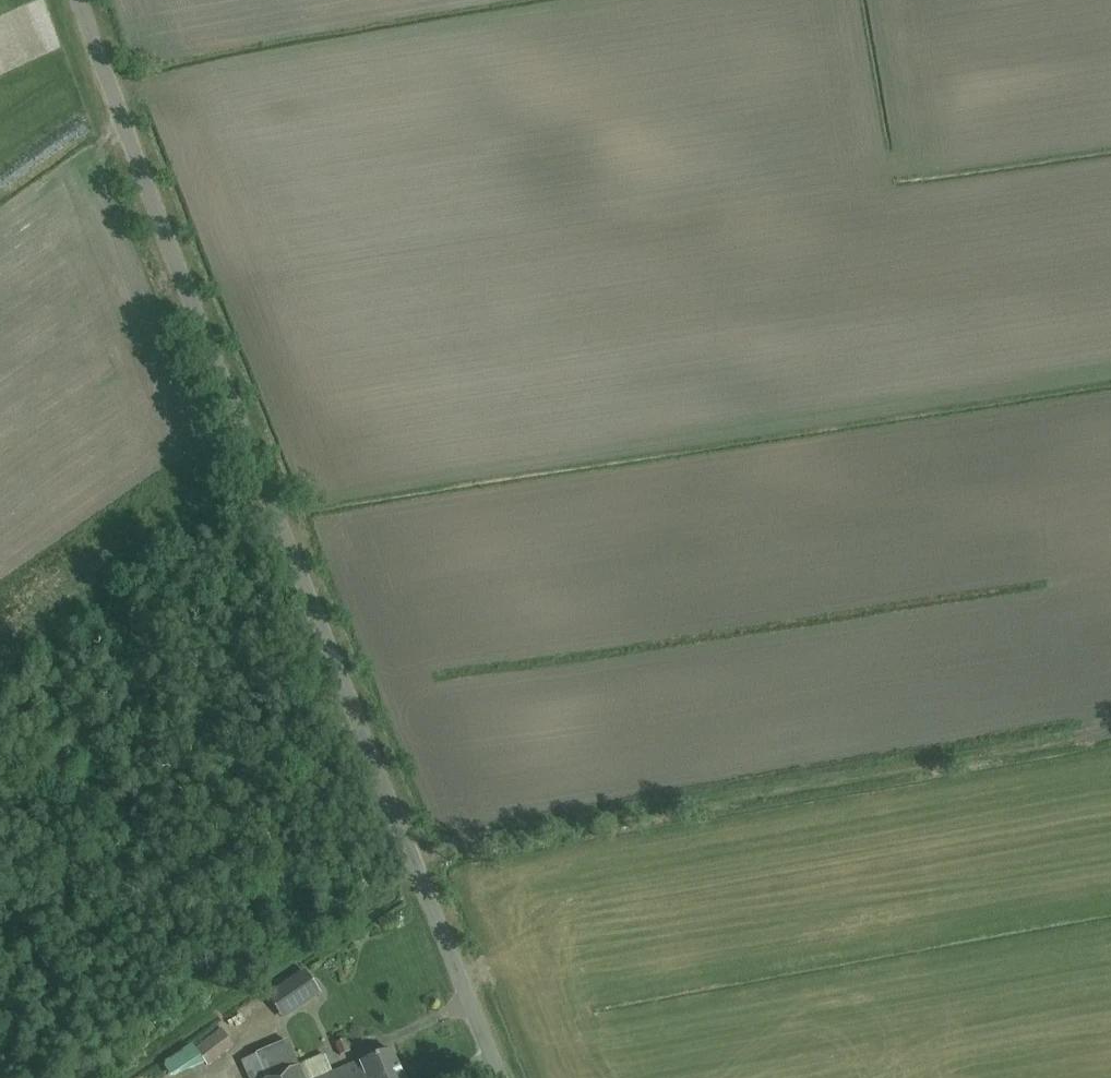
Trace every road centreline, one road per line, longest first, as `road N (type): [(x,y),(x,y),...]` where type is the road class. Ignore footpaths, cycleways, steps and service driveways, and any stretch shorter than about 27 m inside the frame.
road 1 (unclassified): [(499,1077),(78,0)]

